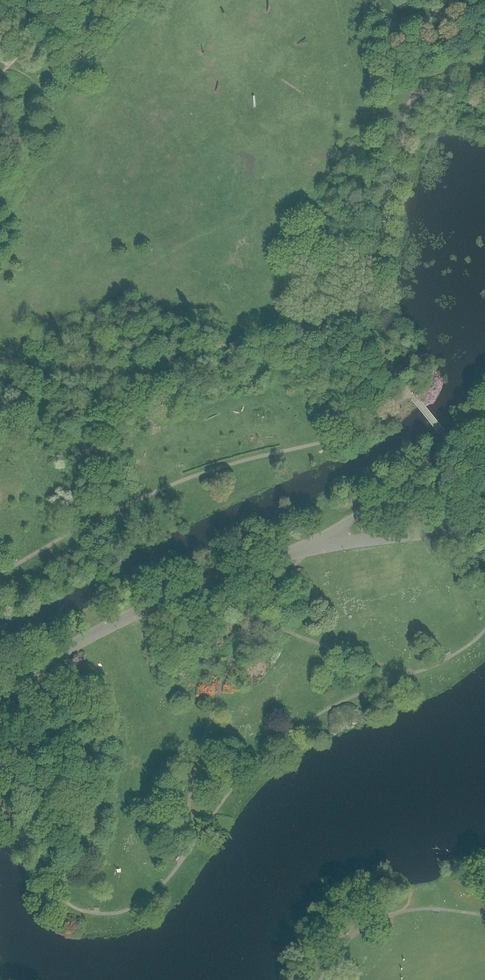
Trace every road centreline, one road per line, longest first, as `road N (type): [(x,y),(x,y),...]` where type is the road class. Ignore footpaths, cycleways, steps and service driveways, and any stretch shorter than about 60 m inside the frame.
road 1 (unclassified): [(0,705),(67,650),(153,604),(311,548)]
road 2 (unclassified): [(311,548),(420,471),(484,411)]
road 3 (unclassified): [(311,548),(484,526)]

